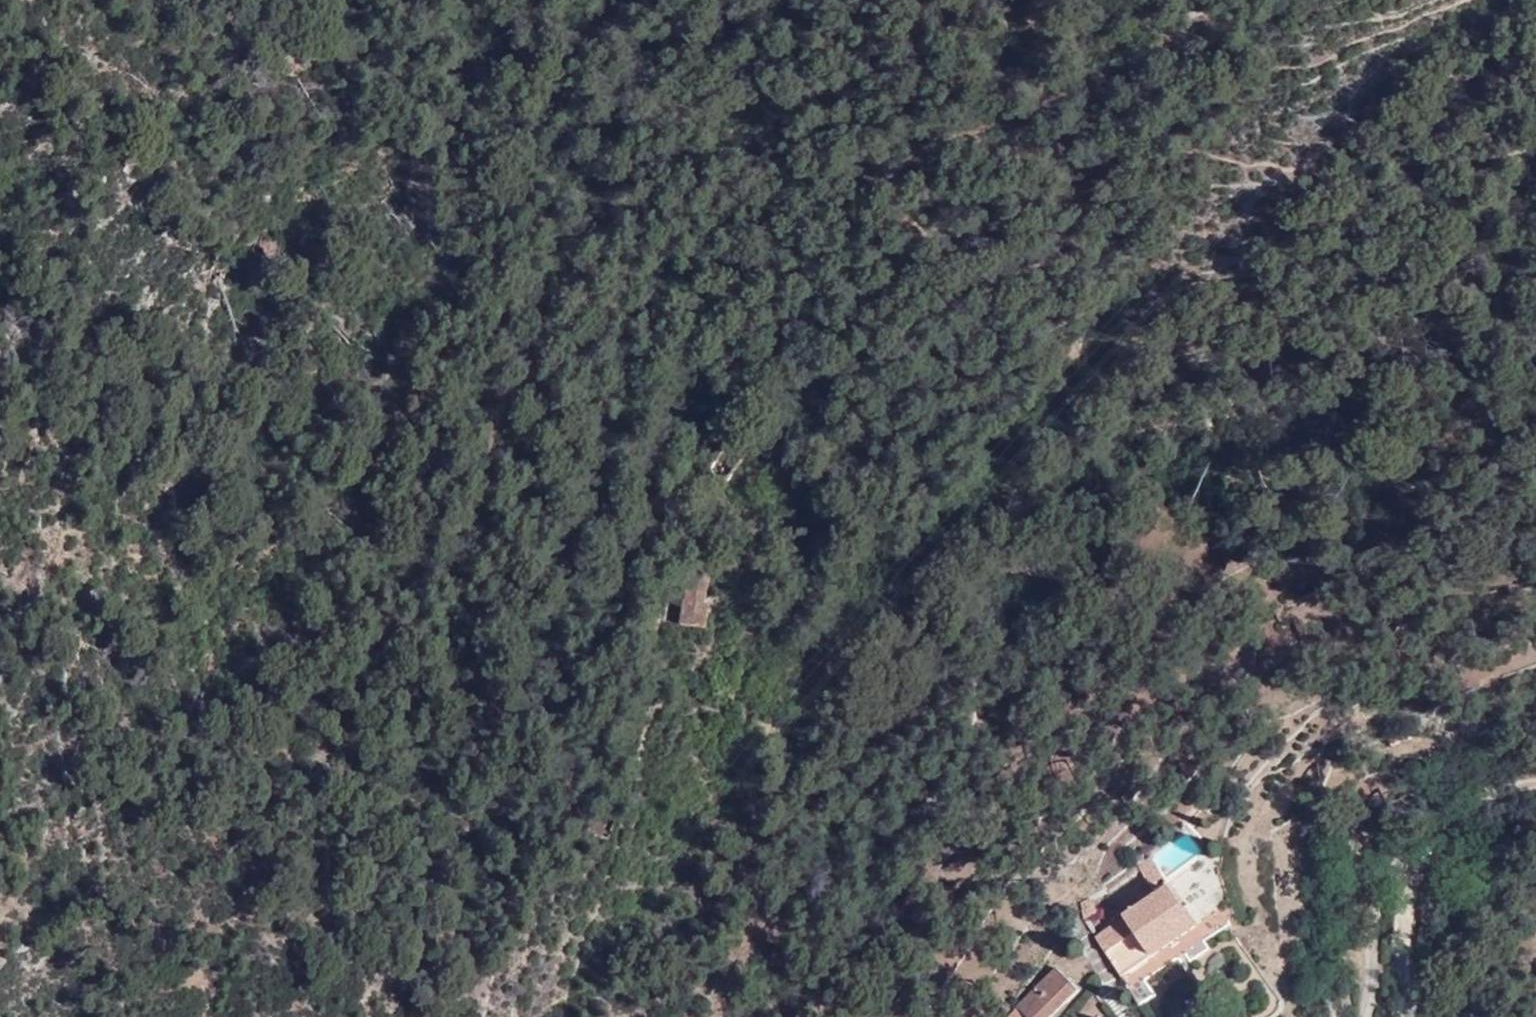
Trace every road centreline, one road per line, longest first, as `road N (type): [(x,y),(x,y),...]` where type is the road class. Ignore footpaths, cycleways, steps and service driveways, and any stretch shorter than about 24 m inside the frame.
road 1 (track): [(1500,798),(1446,820),(1404,872),(1391,908),(1383,1016)]

